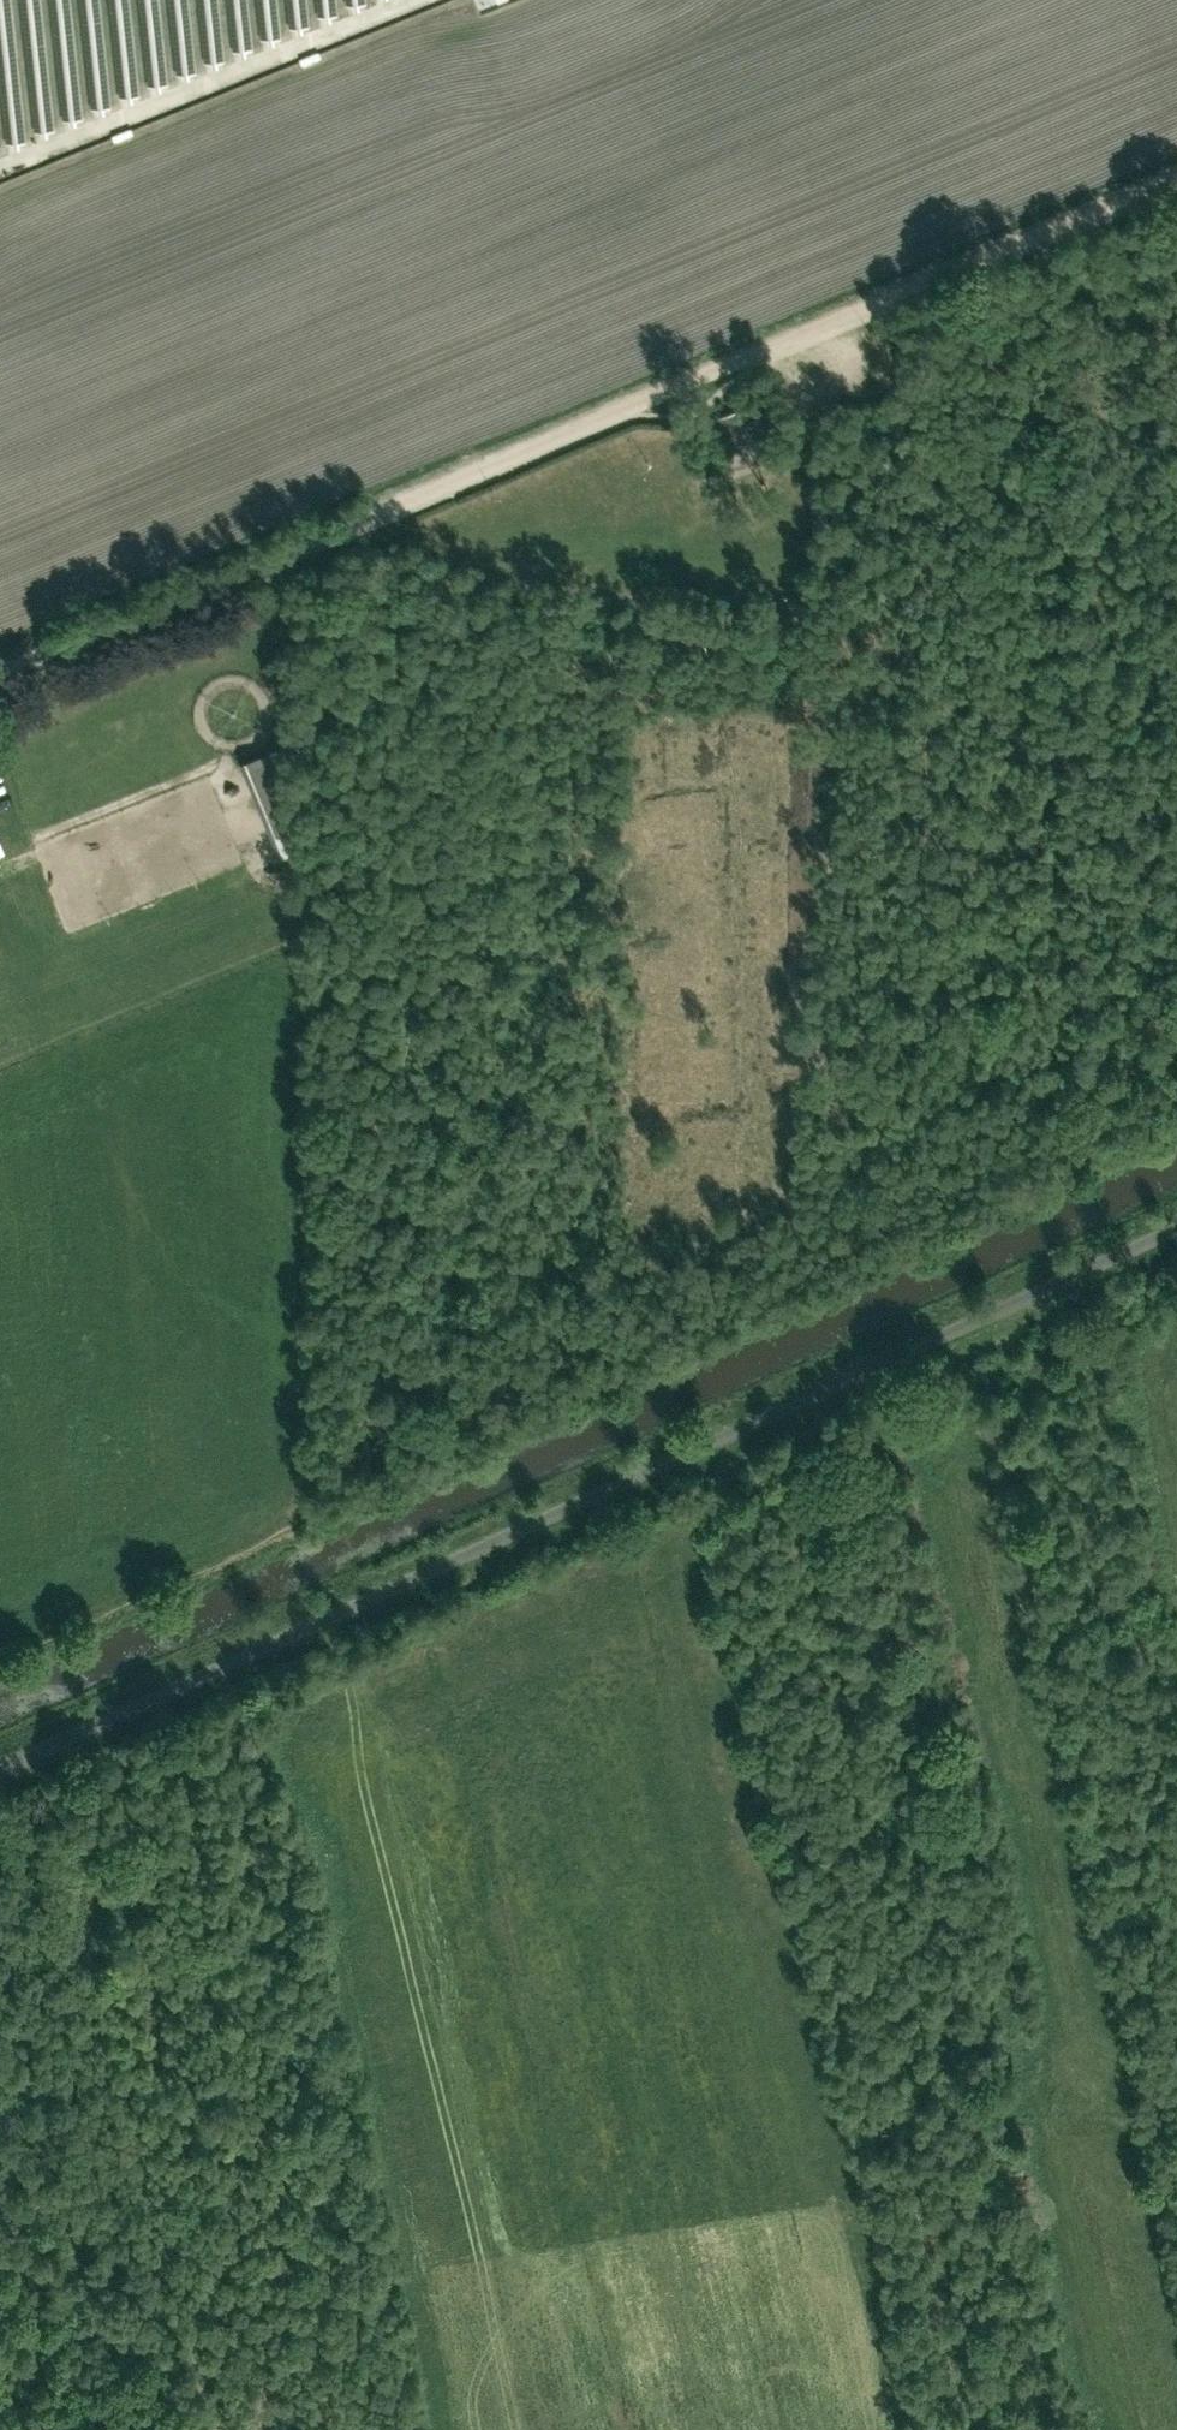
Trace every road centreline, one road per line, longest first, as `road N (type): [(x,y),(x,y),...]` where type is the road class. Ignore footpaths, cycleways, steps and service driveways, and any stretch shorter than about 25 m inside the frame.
road 1 (track): [(0,1766),(546,1521),(1176,1216)]
road 2 (track): [(1176,170),(0,667)]

